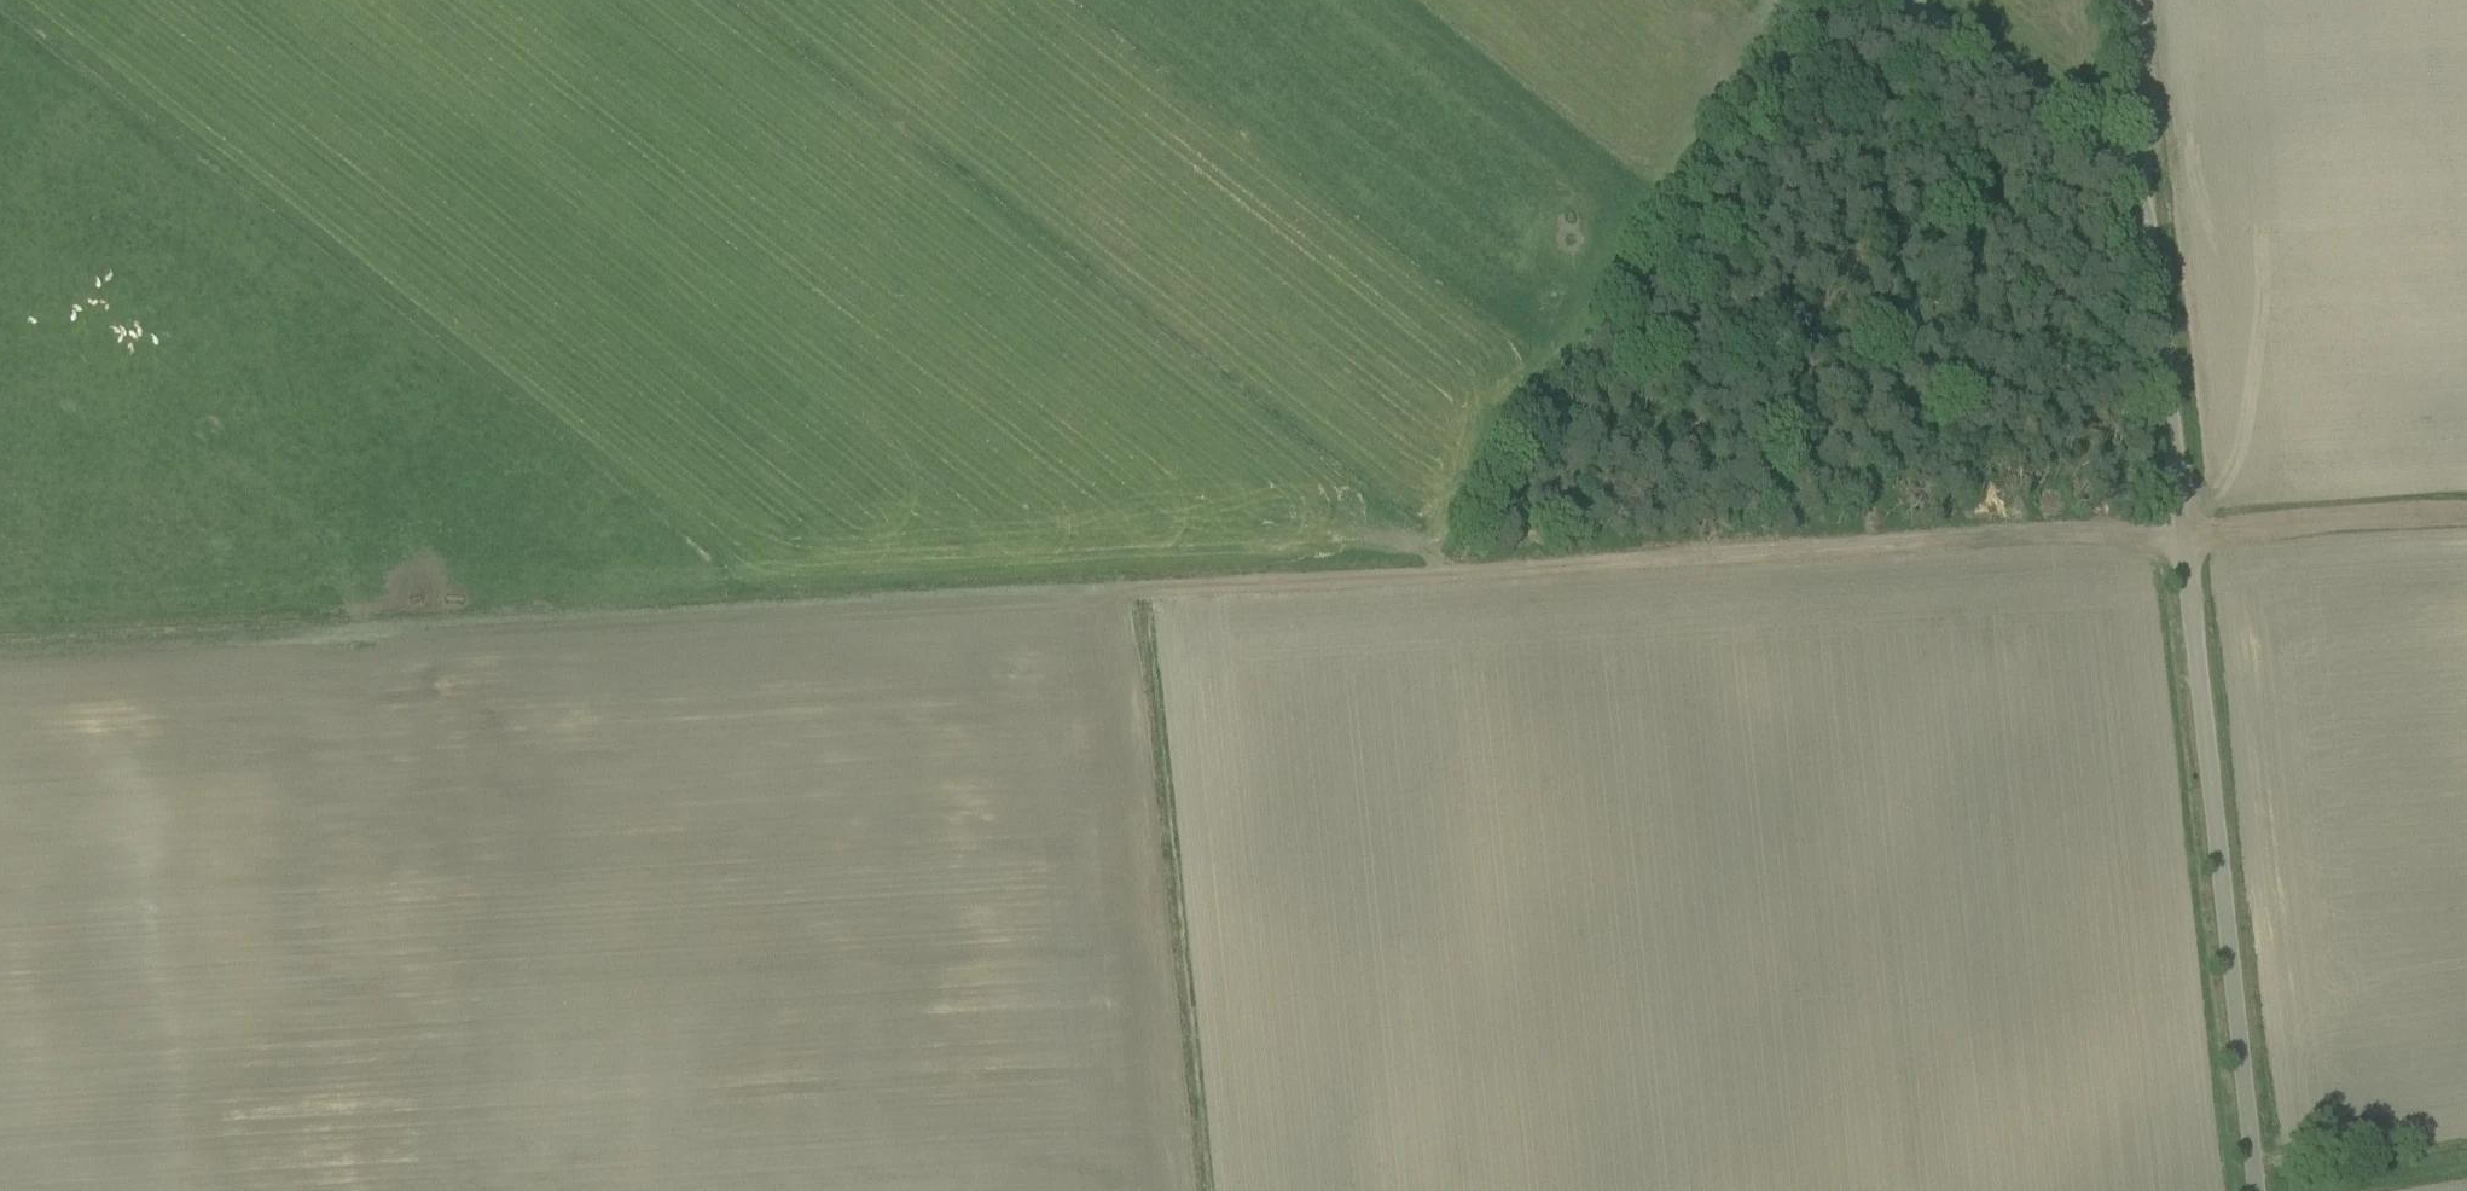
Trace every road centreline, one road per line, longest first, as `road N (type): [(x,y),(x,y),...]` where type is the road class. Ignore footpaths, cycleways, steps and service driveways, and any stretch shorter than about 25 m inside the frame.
road 1 (track): [(2466,514),(2181,536),(364,633)]
road 2 (unclassified): [(2255,1190),(2147,227),(2136,191),(2110,161),(1907,0)]
road 3 (track): [(2136,191),(2141,103),(2129,0)]

